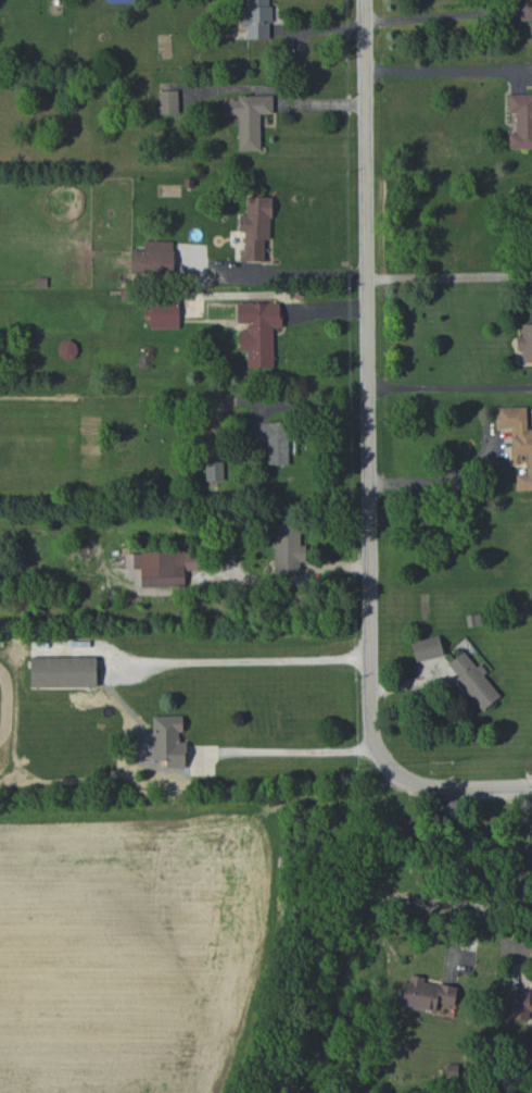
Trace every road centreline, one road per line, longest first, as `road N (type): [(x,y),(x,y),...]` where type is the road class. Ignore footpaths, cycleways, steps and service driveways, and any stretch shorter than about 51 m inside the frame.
road 1 (tertiary): [(531,784),(429,783),(392,766),(371,736),(364,0)]

